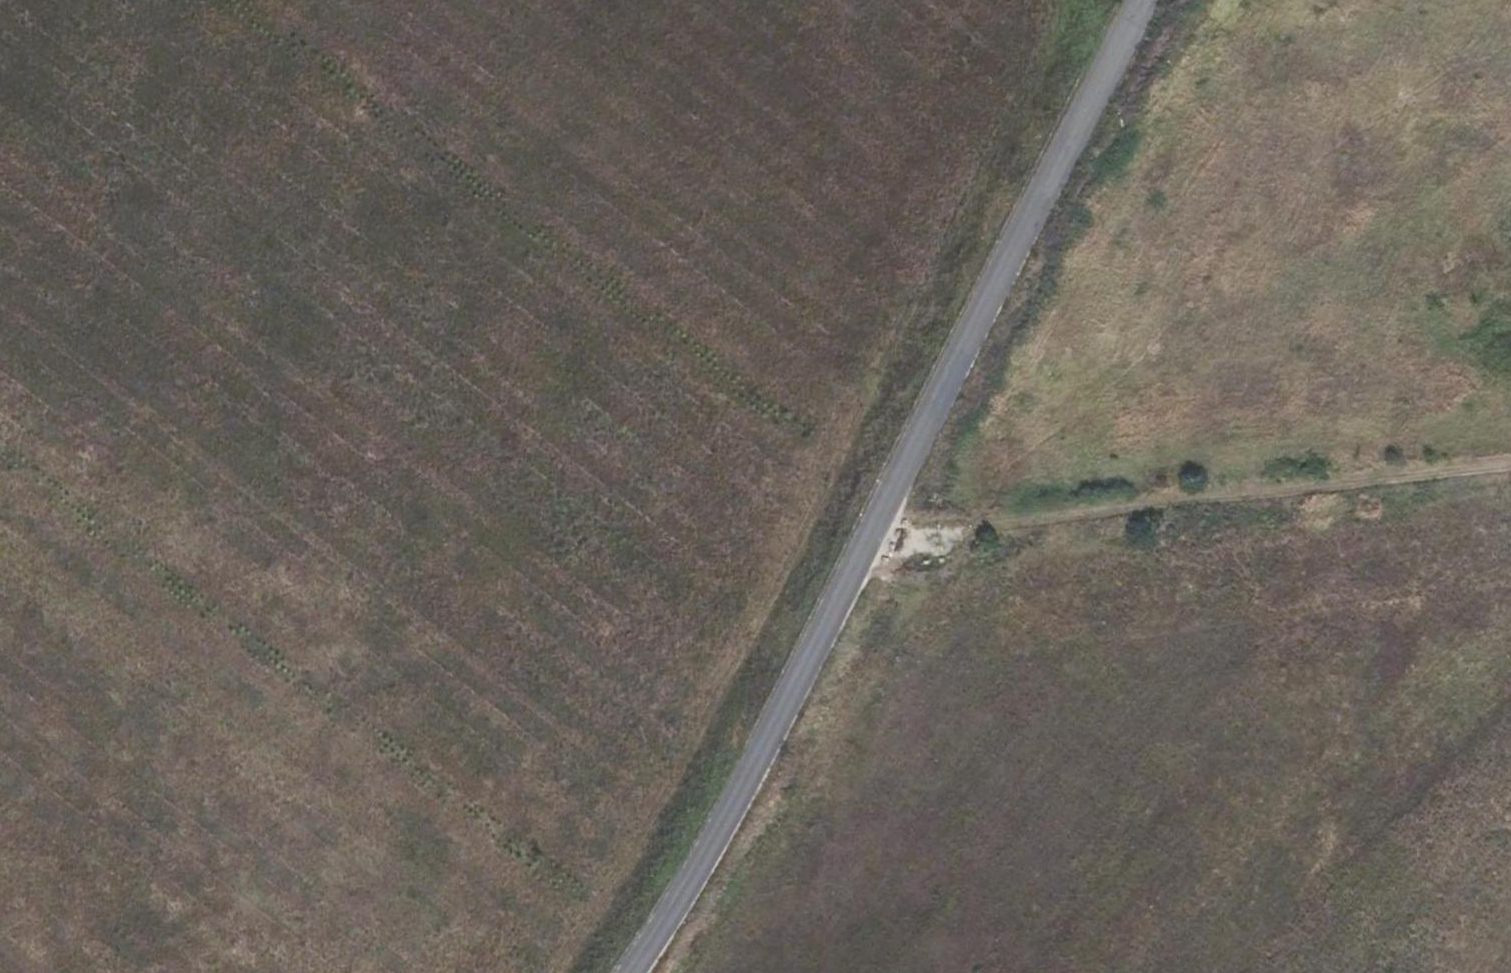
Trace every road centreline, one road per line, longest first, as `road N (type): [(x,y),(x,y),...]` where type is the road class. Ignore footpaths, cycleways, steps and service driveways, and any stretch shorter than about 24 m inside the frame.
road 1 (tertiary): [(638,972),(1146,0)]

